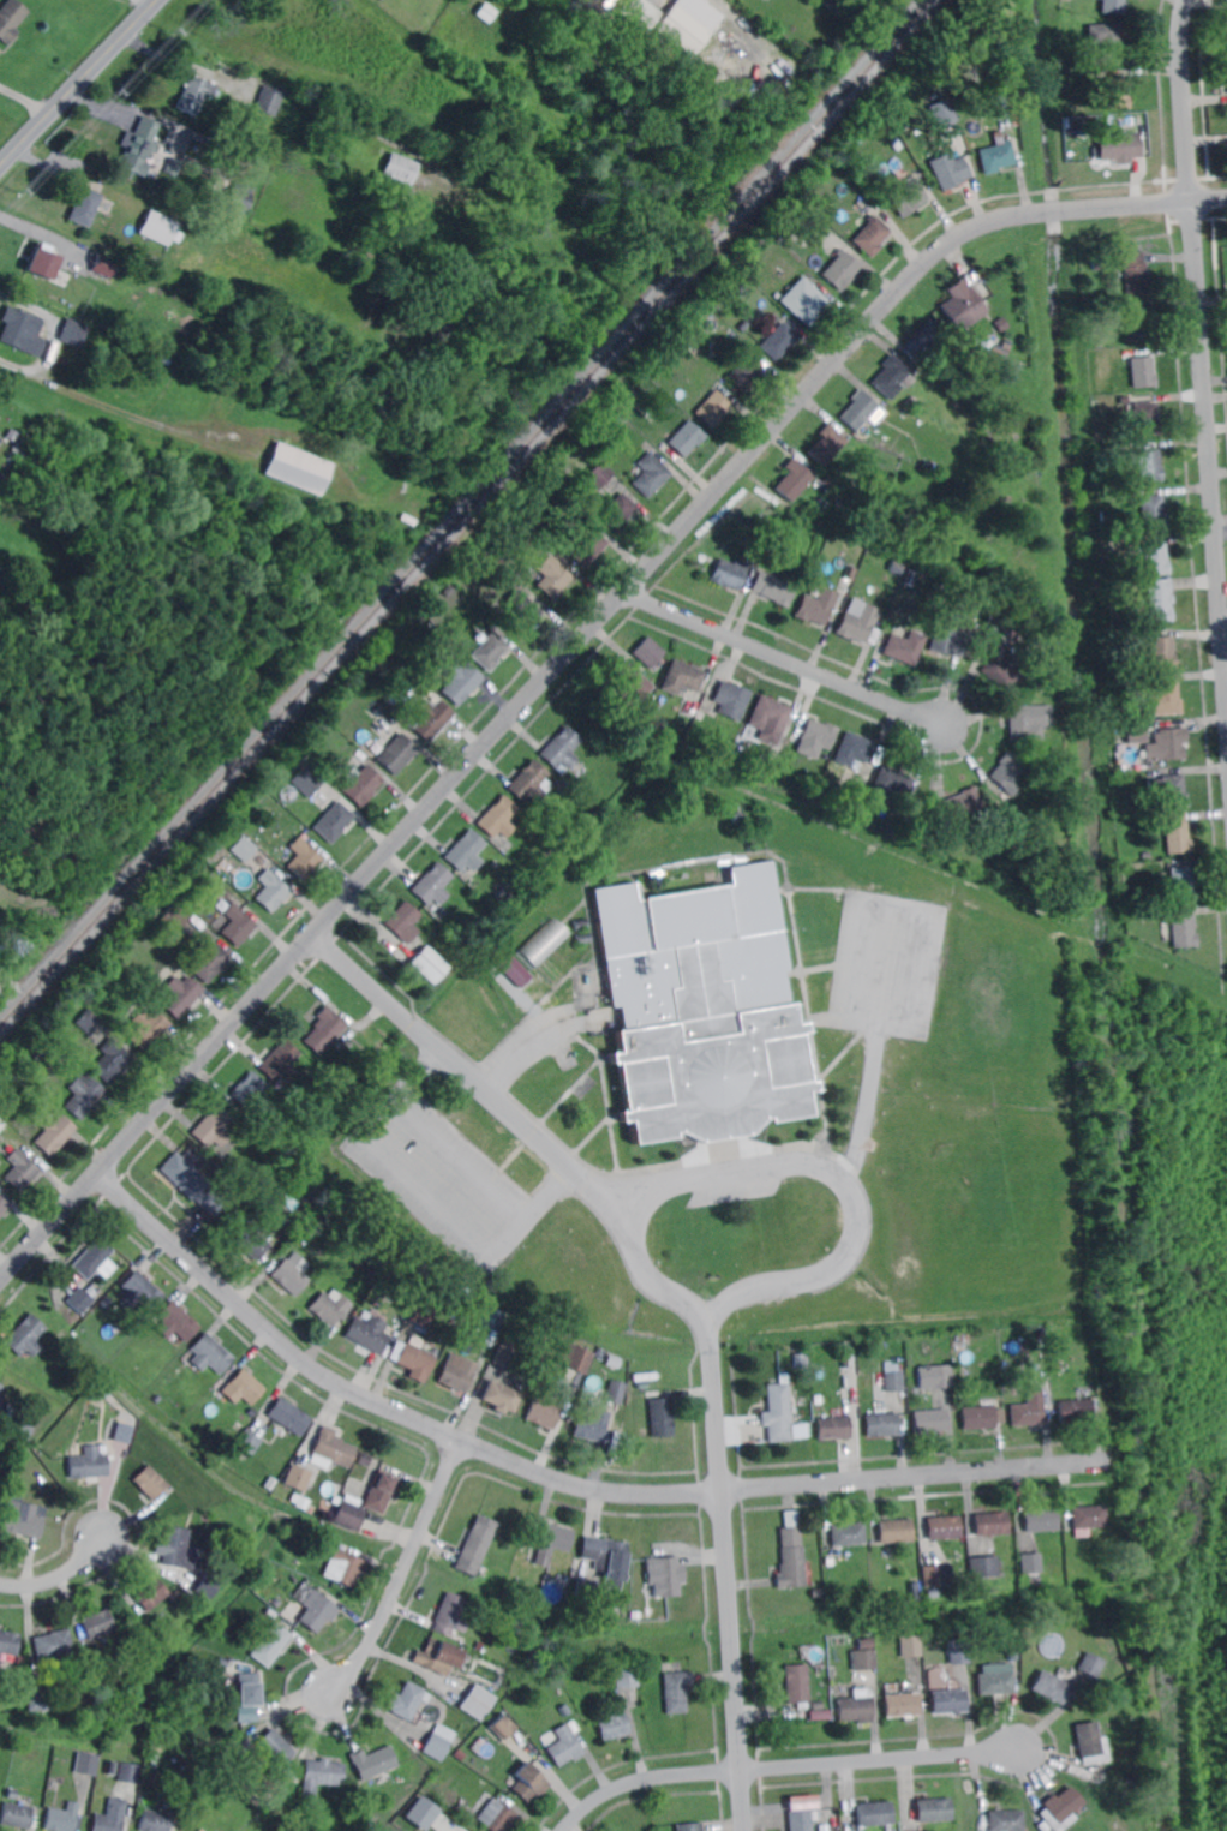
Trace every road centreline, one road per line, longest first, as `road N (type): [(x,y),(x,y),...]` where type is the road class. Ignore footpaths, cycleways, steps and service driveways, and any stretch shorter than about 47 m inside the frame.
road 1 (residential): [(1226,199),(1010,216),(935,255),(0,1286)]
road 2 (residential): [(1108,1458),(702,1494),(577,1486),(317,1370),(100,1173)]
road 3 (residential): [(1187,0),(1183,61),(1226,689)]
road 4 (residential): [(712,1347),(748,1830)]
road 5 (residential): [(1014,1749),(663,1776),(616,1789),(568,1830)]
road 6 (residential): [(945,725),(626,592)]
road 7 (residential): [(460,1437),(376,1629),(329,1692)]
road 8 (secondary): [(159,0),(0,169)]
road 9 (residential): [(415,1027),(317,934)]
road 10 (residential): [(106,1532),(97,1550),(52,1581),(0,1584)]

